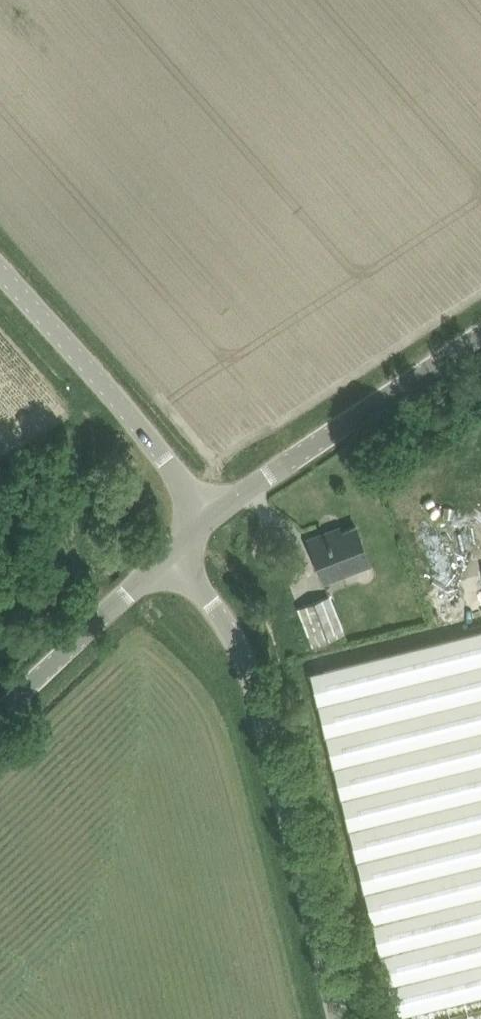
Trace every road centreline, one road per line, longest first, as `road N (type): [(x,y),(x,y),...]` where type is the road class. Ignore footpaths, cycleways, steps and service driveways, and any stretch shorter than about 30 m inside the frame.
road 1 (unclassified): [(344,1018),(241,622),(188,558),(214,510)]
road 2 (unclassified): [(214,510),(480,336)]
road 3 (unclassified): [(214,510),(0,275)]
road 4 (unclassified): [(0,718),(214,510)]

